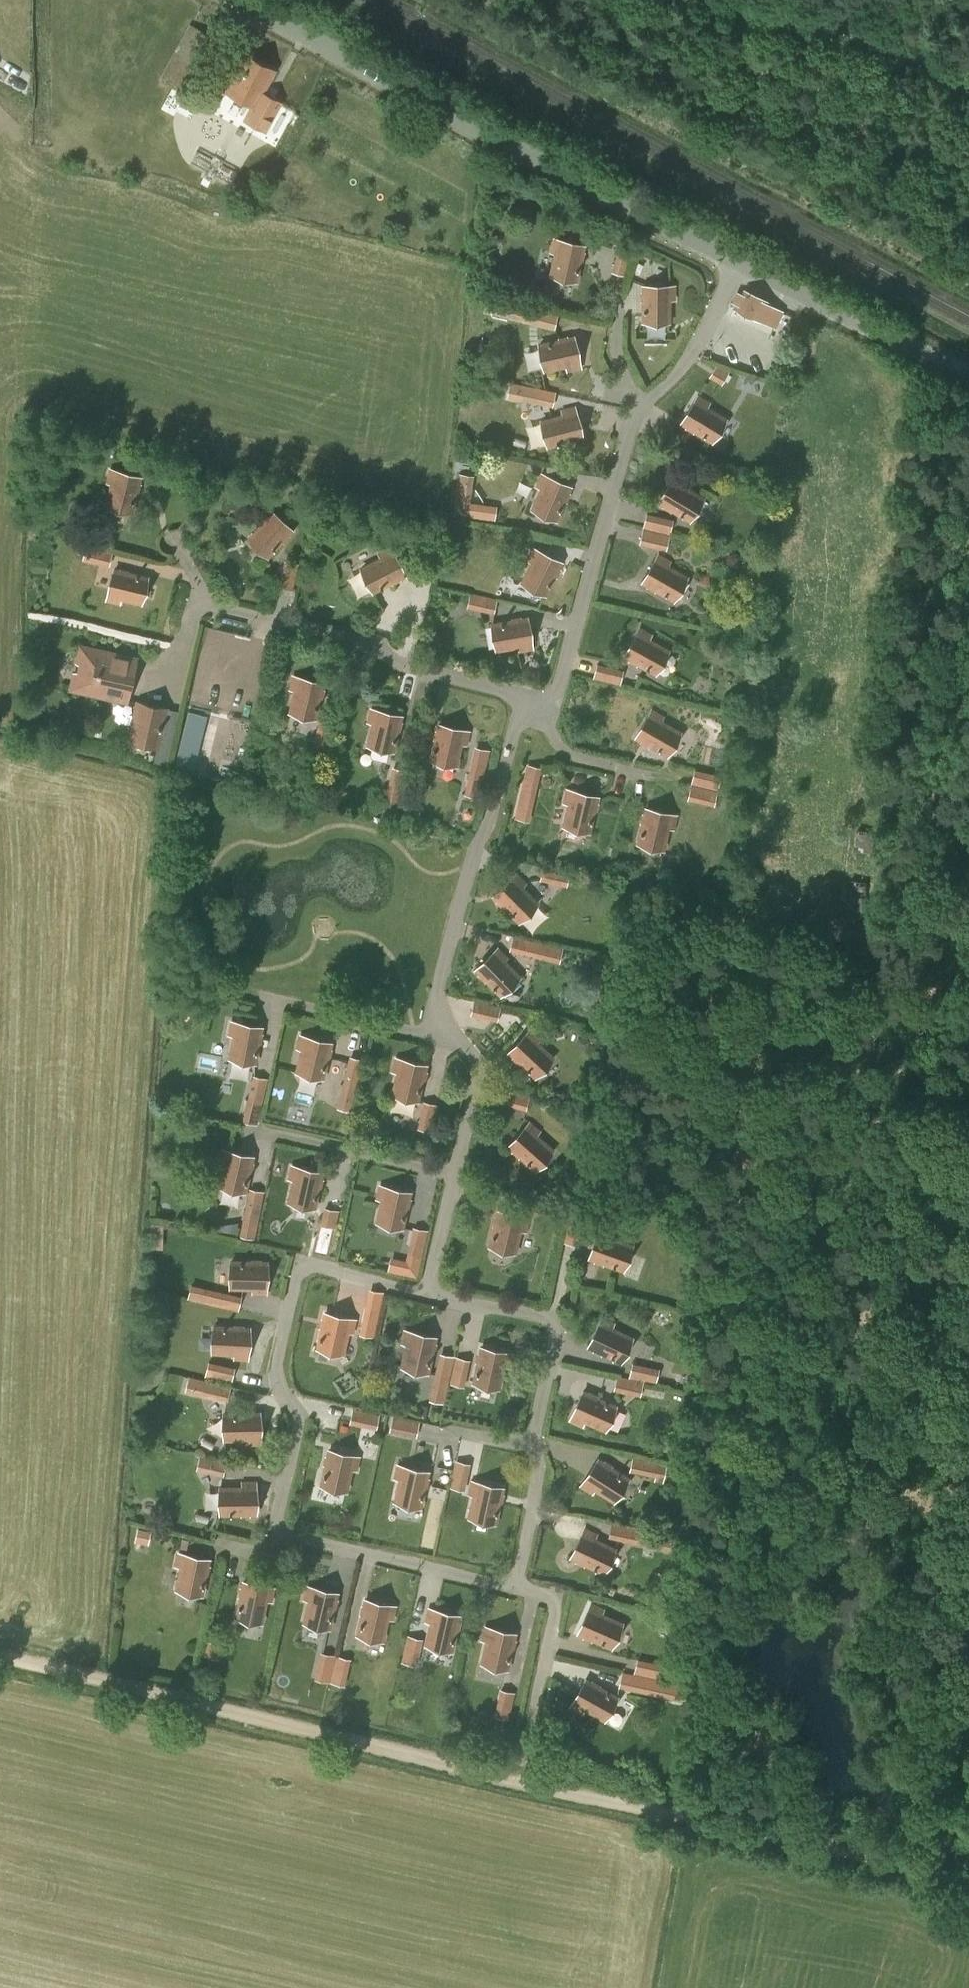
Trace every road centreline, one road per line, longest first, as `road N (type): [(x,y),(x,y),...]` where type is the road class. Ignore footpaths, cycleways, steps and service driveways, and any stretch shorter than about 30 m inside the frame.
road 1 (track): [(968,1886),(0,1659)]
road 2 (unclassified): [(968,377),(242,0)]
road 3 (track): [(751,0),(968,67)]

